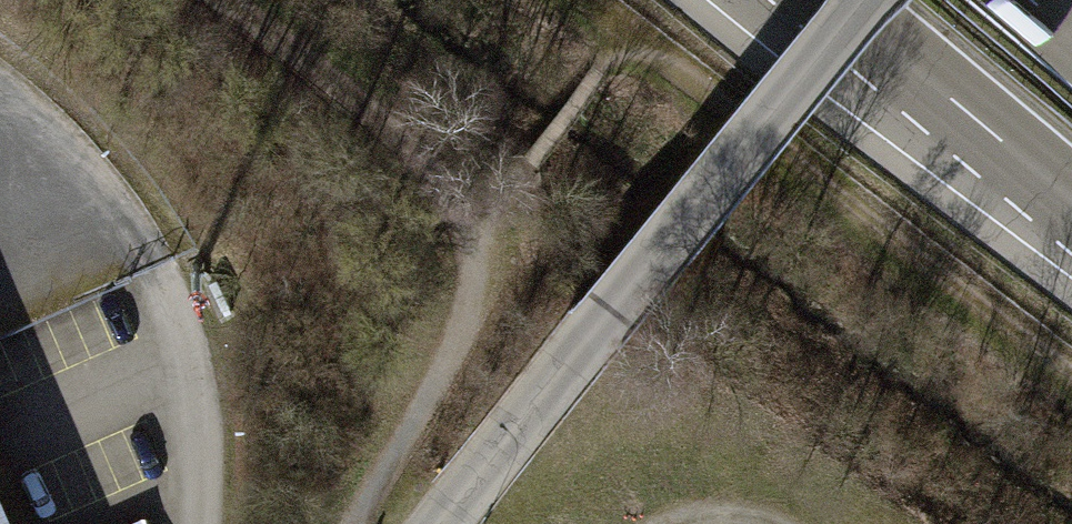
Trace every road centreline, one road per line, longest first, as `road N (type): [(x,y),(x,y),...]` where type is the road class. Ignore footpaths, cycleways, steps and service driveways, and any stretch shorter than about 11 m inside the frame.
road 1 (track): [(234,0),(428,147),(473,228),(478,274),(466,324),(354,523)]
road 2 (motorway): [(830,0),(1071,203)]
road 3 (track): [(0,92),(151,269)]

